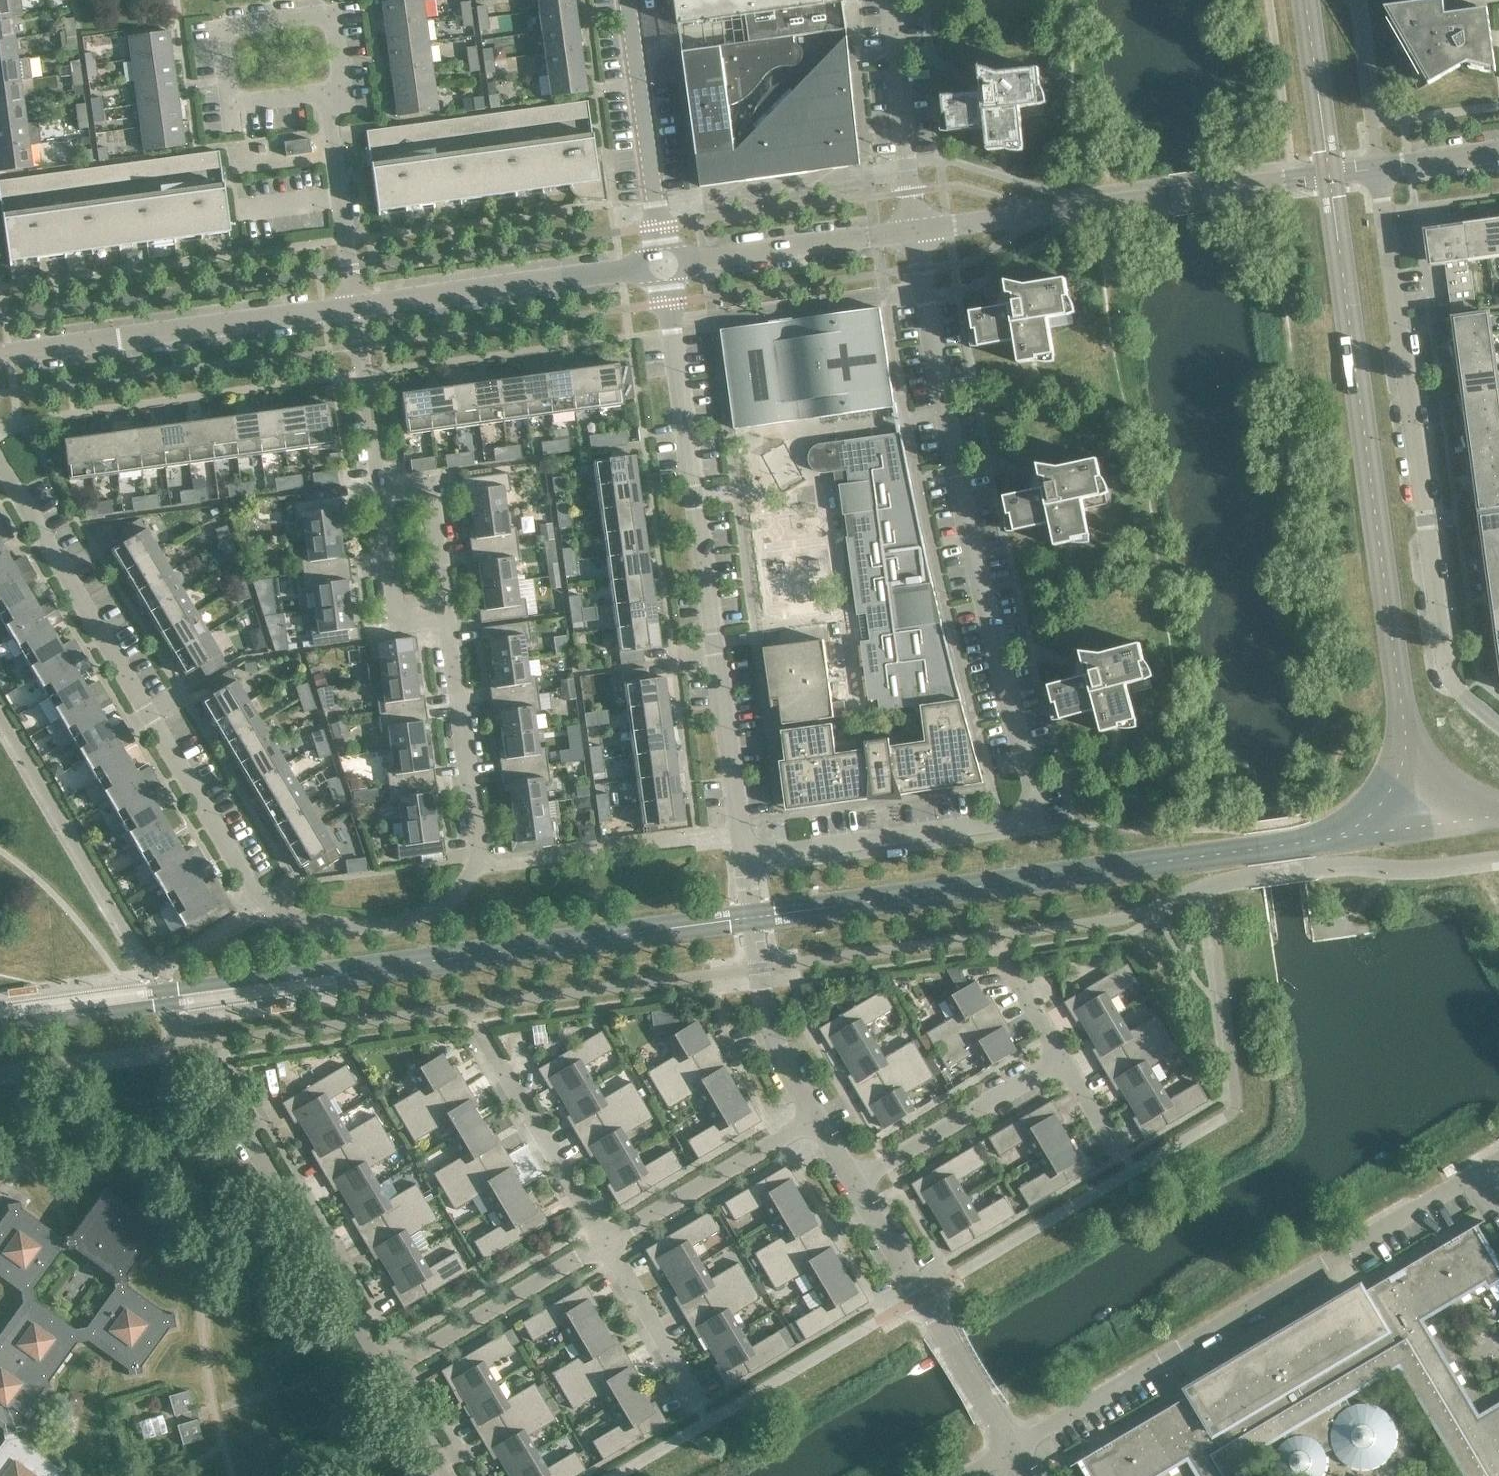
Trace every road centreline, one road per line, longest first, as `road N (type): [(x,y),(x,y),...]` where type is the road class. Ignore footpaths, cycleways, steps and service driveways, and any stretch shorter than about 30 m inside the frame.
road 1 (residential): [(446,621),(478,866),(453,906),(422,923),(354,933),(311,926),(255,897),(0,468)]
road 2 (residential): [(917,233),(957,480),(1041,805),(1019,825),(747,864)]
road 3 (unclassified): [(664,268),(747,864)]
road 4 (residential): [(1498,727),(1448,675),(1379,169)]
road 5 (residential): [(1013,1450),(1481,1174)]
road 6 (tertiary): [(917,233),(1379,169)]
road 7 (residential): [(330,96),(230,108),(220,26),(332,12),(342,94)]
road 8 (tertiary): [(0,359),(358,310)]
road 9 (residential): [(214,1081),(394,1372)]
road 10 (tertiary): [(358,310),(664,268)]
road 11 (unclassified): [(747,864),(766,1008),(817,1123)]
road 12 (unclassified): [(628,0),(664,268)]
road 13 (tertiary): [(664,268),(917,233)]
road 14 (residential): [(605,1247),(480,1032)]
road 15 (residential): [(605,1247),(817,1123)]
road 16 (residential): [(394,1372),(605,1247)]
road 17 (residential): [(859,1187),(1063,1063)]
road 18 (residential): [(892,0),(917,233)]
road 19 (residential): [(704,1426),(605,1247)]
road 20 (residential): [(446,621),(429,477),(379,481)]
road 21 (residential): [(379,481),(397,609),(415,622),(446,621)]
road 22 (residential): [(351,268),(330,96)]
road 23 (unclassified): [(1002,1434),(930,1312)]
road 24 (residential): [(361,346),(379,481)]
road 25 (unclassified): [(859,1187),(920,1296)]
road 26 (tertiary): [(1379,169),(1498,152)]
road 27 (residential): [(394,1372),(455,1475)]

